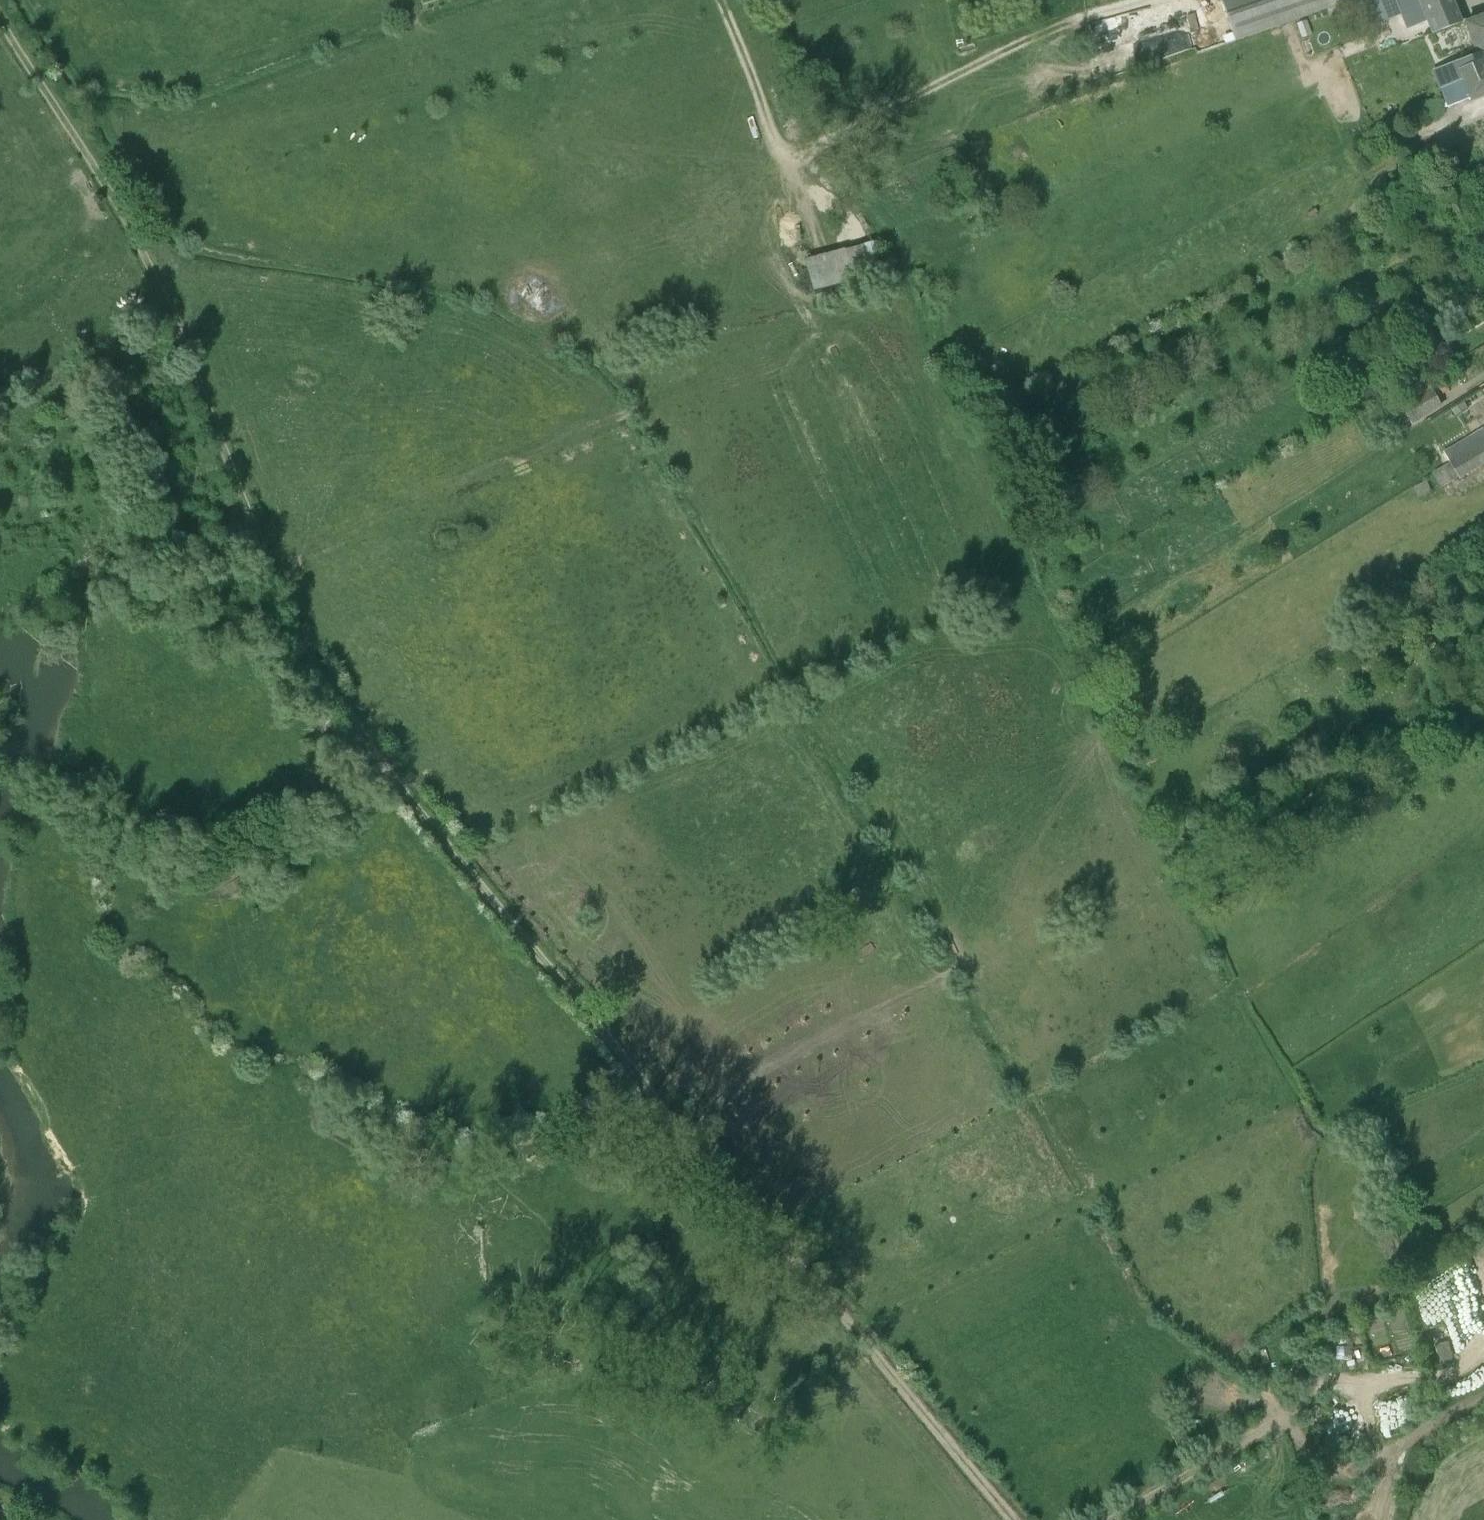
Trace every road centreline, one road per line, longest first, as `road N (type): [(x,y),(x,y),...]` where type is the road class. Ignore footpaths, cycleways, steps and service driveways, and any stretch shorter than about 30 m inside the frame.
road 1 (track): [(0,20),(165,300),(318,669),(399,785),(648,1083),(683,1140),(807,1271),(1014,1519)]
road 2 (track): [(1109,1519),(1282,1416),(1314,1385),(1337,1378),(1387,1391)]
road 3 (track): [(1387,1391),(1387,1470),(1377,1519)]

